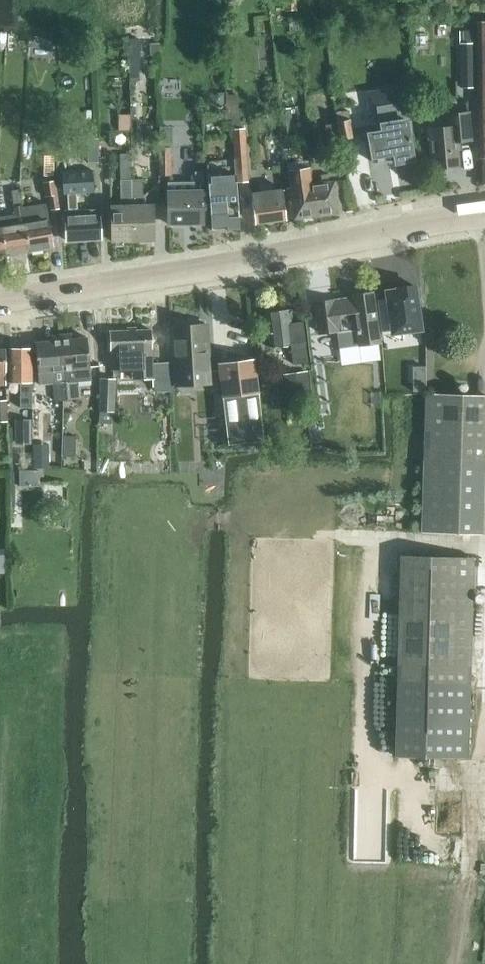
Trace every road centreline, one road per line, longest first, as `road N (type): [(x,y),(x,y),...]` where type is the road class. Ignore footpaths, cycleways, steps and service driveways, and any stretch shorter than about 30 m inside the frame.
road 1 (tertiary): [(0,300),(484,219)]
road 2 (track): [(484,740),(482,784),(469,791),(458,963)]

